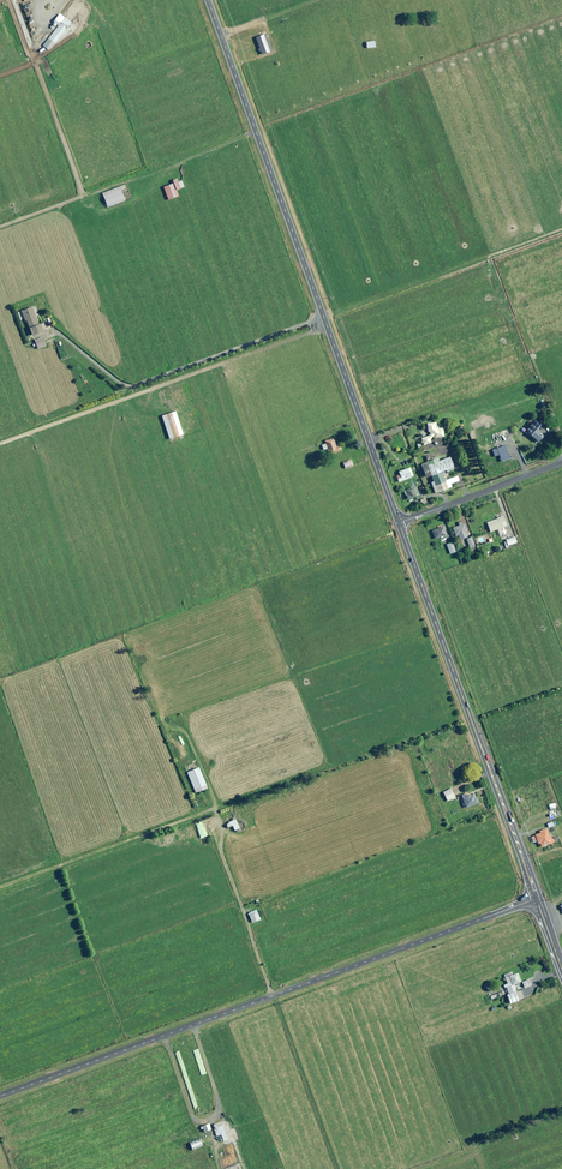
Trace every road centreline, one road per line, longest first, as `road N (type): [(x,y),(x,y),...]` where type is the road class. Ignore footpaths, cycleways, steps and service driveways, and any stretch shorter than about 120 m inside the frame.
road 1 (unclassified): [(0,1095),(536,898)]
road 2 (secondary): [(399,523),(208,0)]
road 3 (secondary): [(536,898),(399,523)]
road 4 (unclassified): [(399,523),(561,463)]

